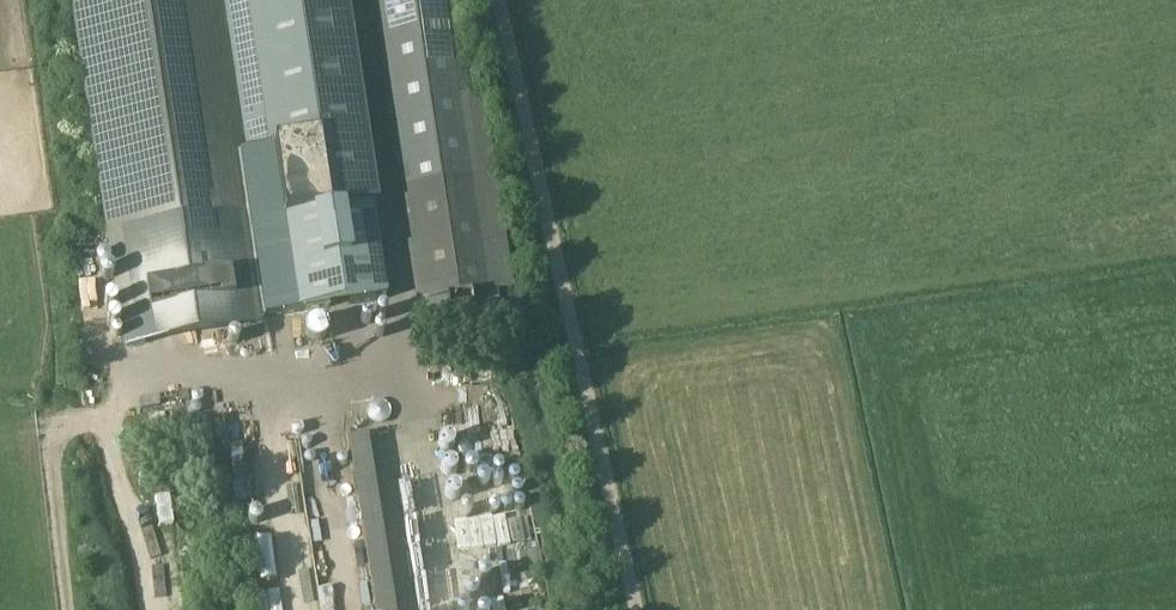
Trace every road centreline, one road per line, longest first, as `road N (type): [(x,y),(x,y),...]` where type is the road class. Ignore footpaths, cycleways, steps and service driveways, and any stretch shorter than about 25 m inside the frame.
road 1 (track): [(361,0),(438,463),(497,503),(525,609)]
road 2 (track): [(635,609),(496,0)]

